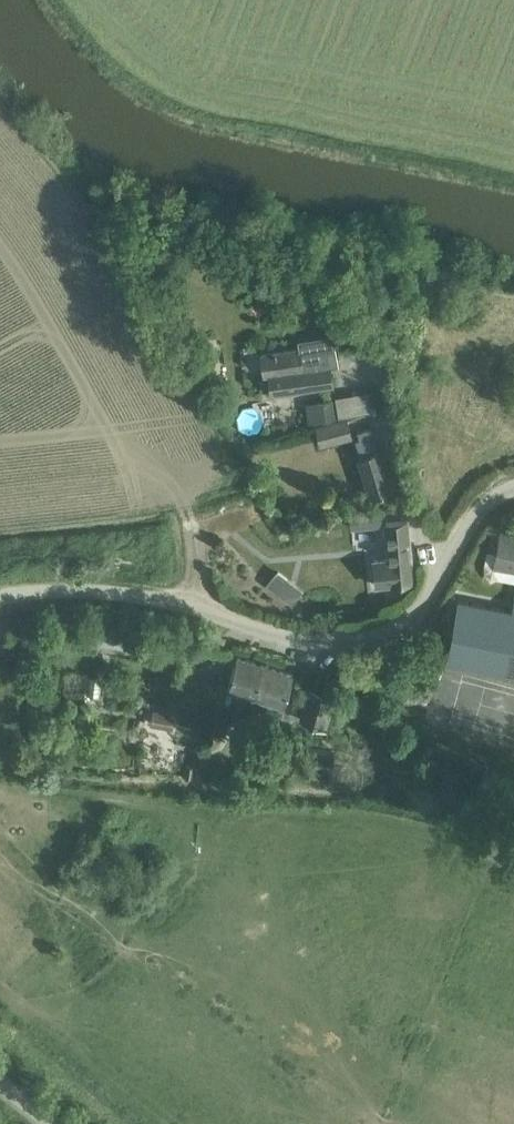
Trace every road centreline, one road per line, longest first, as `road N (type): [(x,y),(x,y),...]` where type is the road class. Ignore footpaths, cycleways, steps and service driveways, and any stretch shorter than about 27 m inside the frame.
road 1 (unclassified): [(0,596),(104,590),(285,636),(362,641),(416,616),(470,523),(513,486)]

